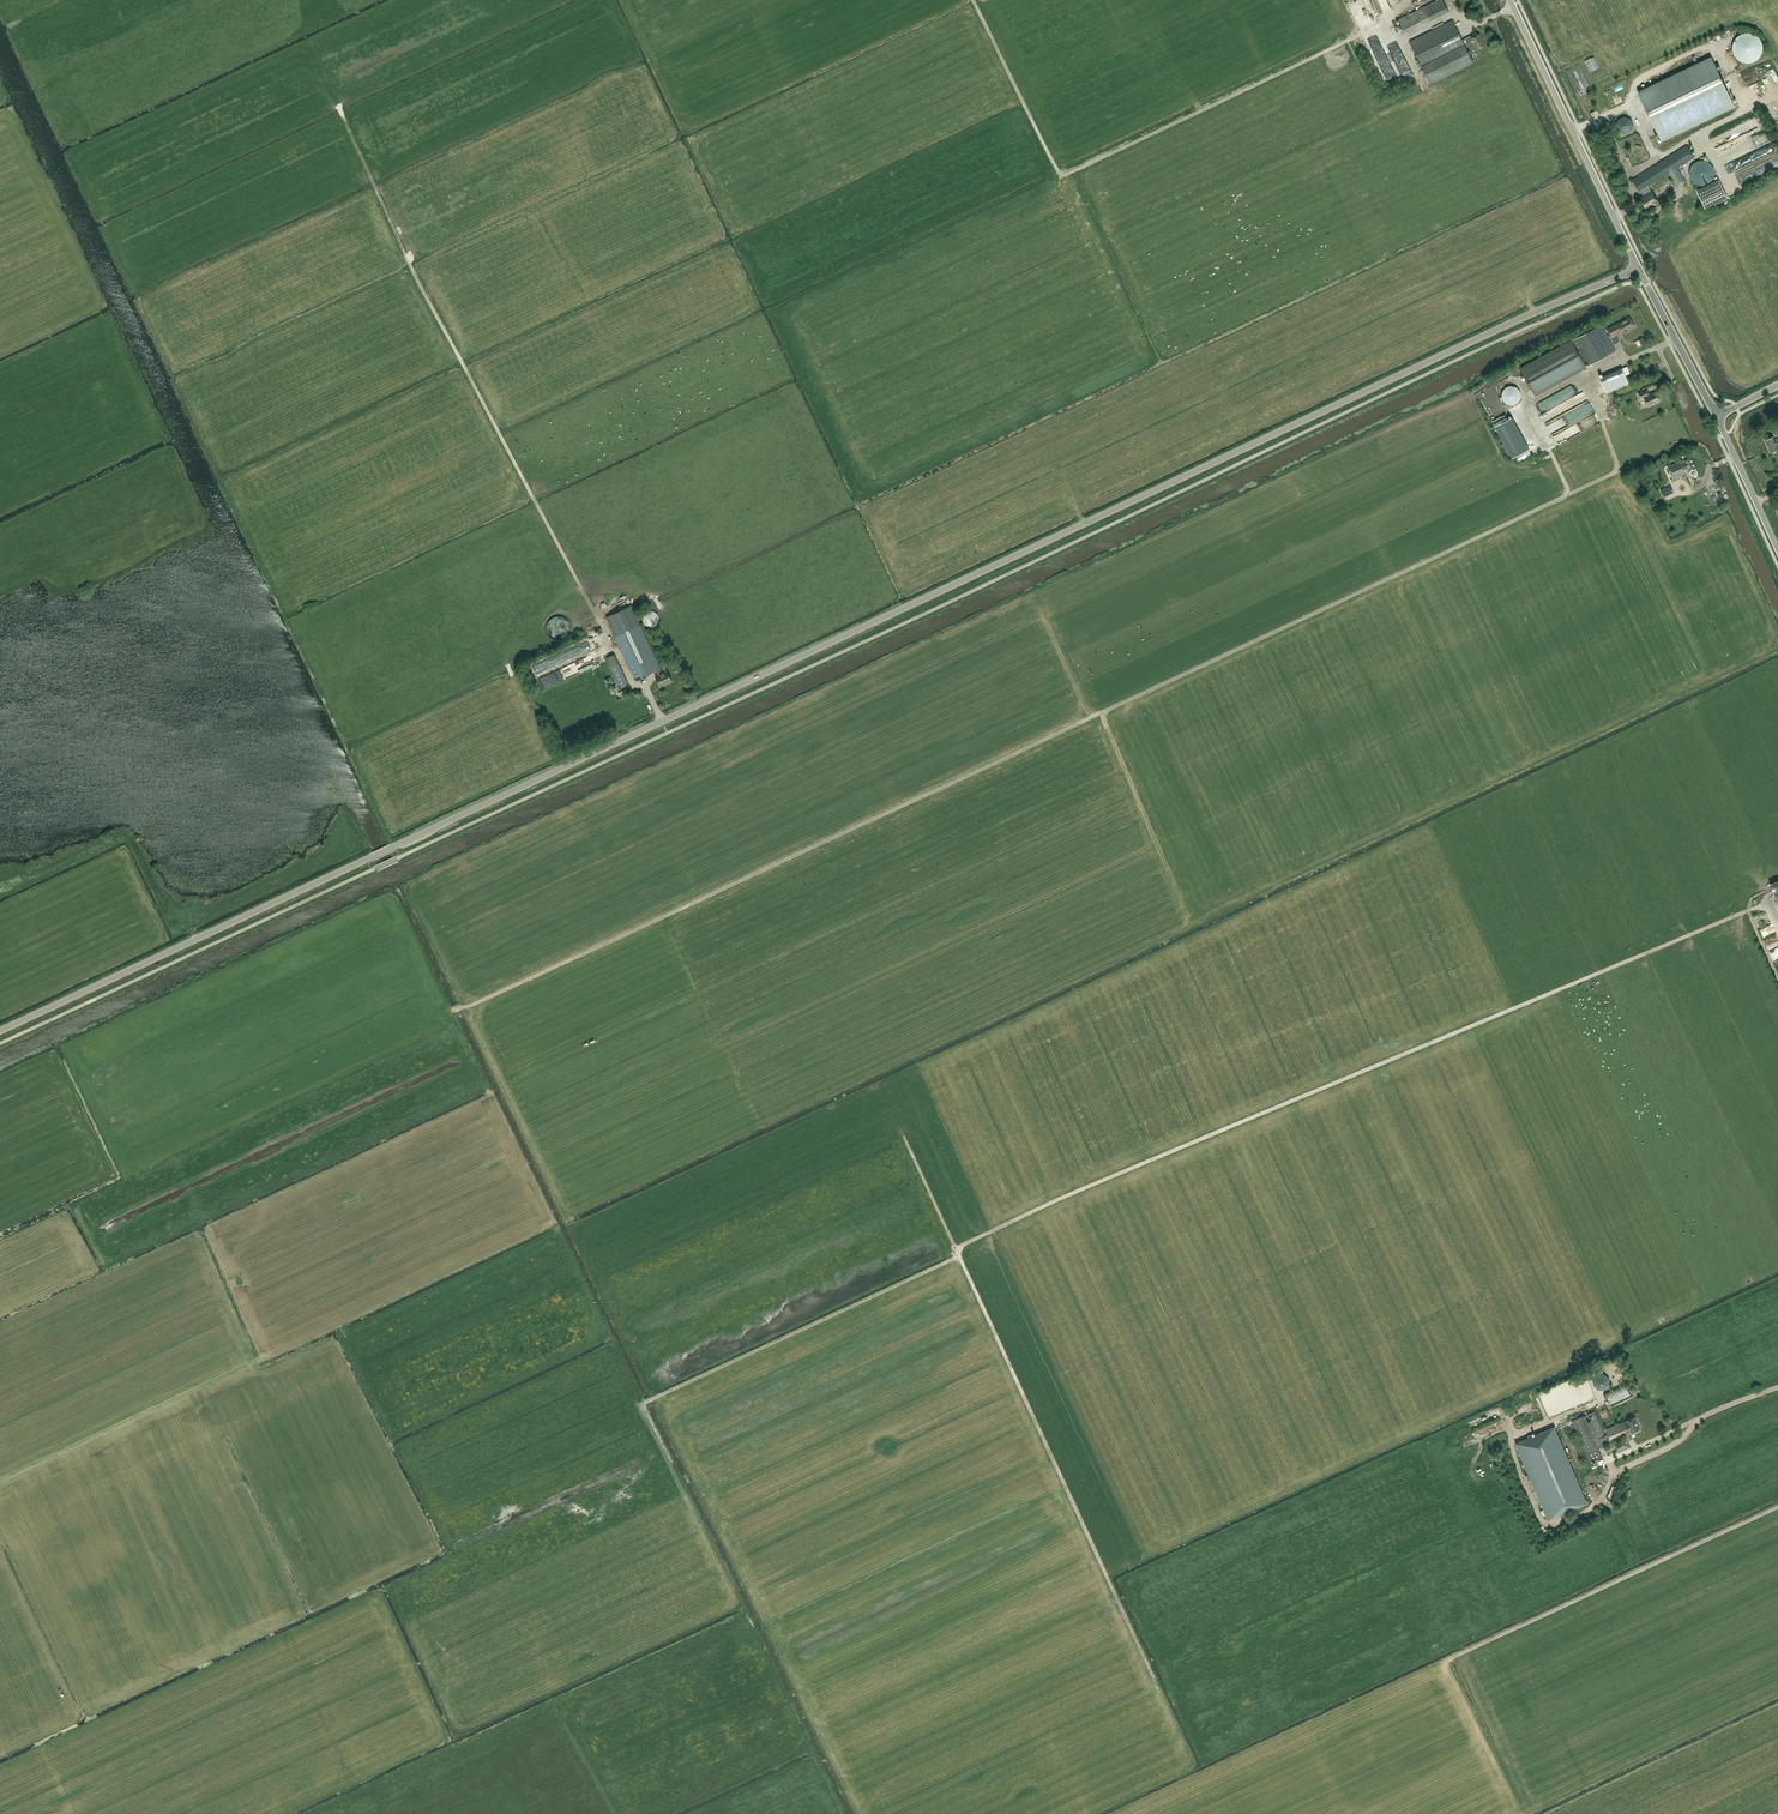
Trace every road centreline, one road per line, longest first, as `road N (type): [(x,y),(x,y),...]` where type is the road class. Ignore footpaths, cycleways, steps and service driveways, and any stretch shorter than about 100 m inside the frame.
road 1 (tertiary): [(0,1031),(1639,268)]
road 2 (track): [(1598,411),(1619,471),(451,1013)]
road 3 (track): [(1439,1663),(1777,1507)]
road 4 (unclassified): [(1639,268),(1511,0)]
road 5 (track): [(251,1362),(0,1479)]
road 6 (tertiary): [(1715,417),(1639,268)]
road 7 (unclassified): [(1777,549),(1715,417)]

